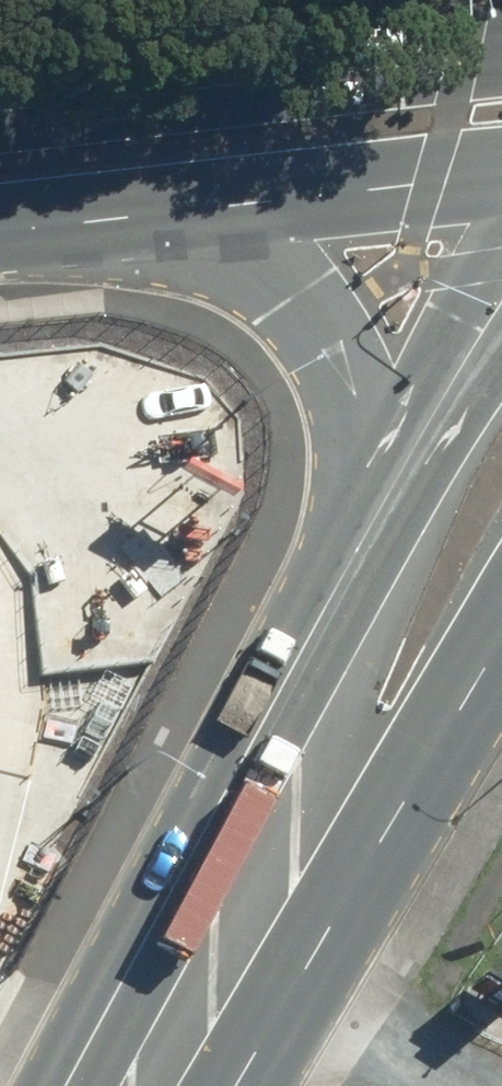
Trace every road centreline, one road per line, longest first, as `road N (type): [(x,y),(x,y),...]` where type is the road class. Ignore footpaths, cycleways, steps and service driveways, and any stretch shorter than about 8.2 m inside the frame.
road 1 (primary): [(67,1085),(381,509)]
road 2 (primary): [(501,625),(231,1085)]
road 3 (primary): [(0,112),(501,58)]
road 4 (primary): [(381,509),(369,442),(328,323),(224,208)]
road 5 (primary): [(501,176),(224,208)]
road 6 (primary): [(381,509),(501,301)]
road 7 (primary): [(224,208),(0,233)]

